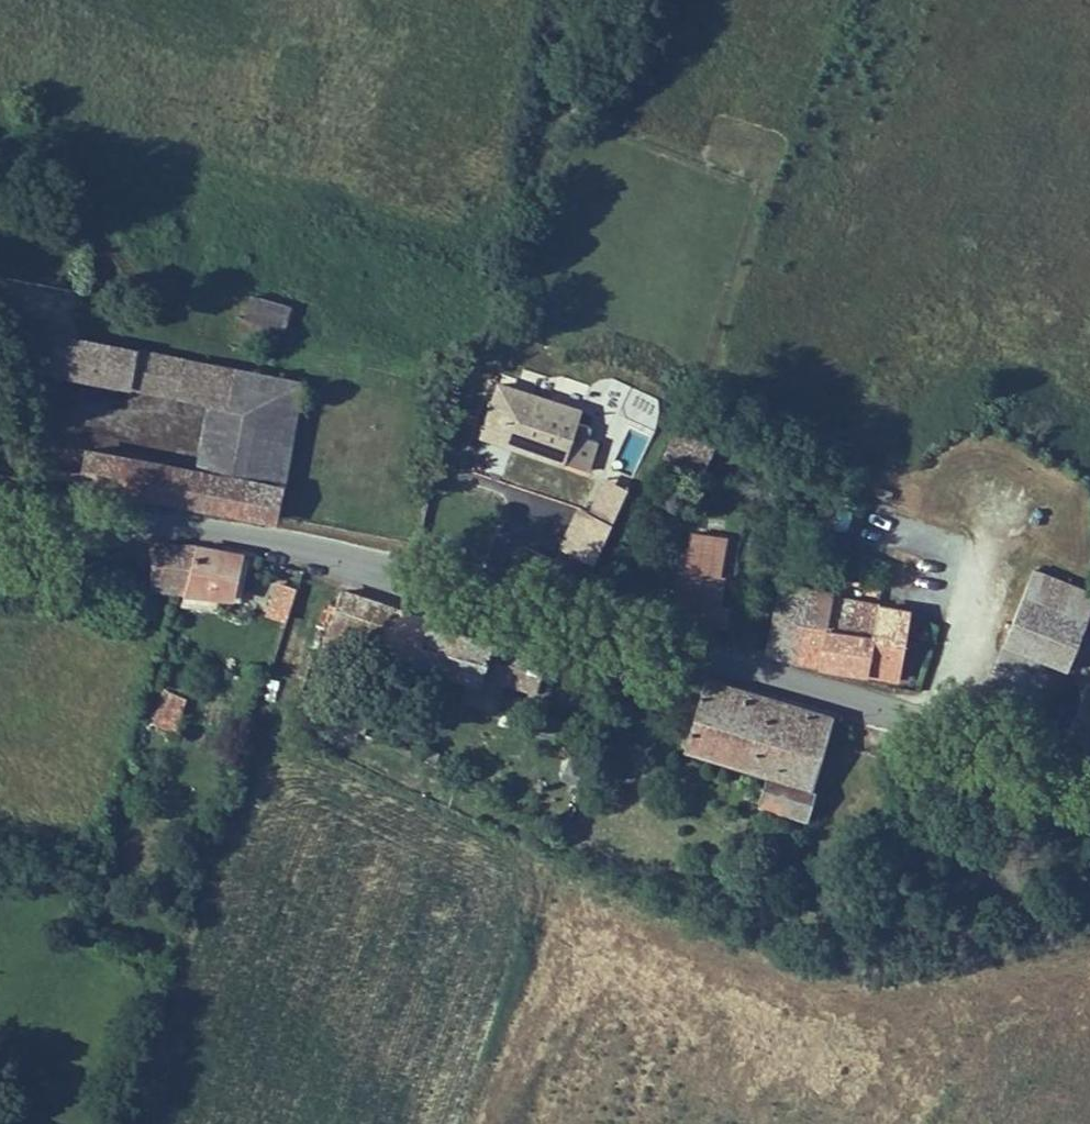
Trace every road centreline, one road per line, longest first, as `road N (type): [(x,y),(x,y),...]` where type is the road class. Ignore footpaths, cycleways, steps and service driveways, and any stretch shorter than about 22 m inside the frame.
road 1 (tertiary): [(1089,777),(707,651),(246,535),(179,525),(0,533)]

